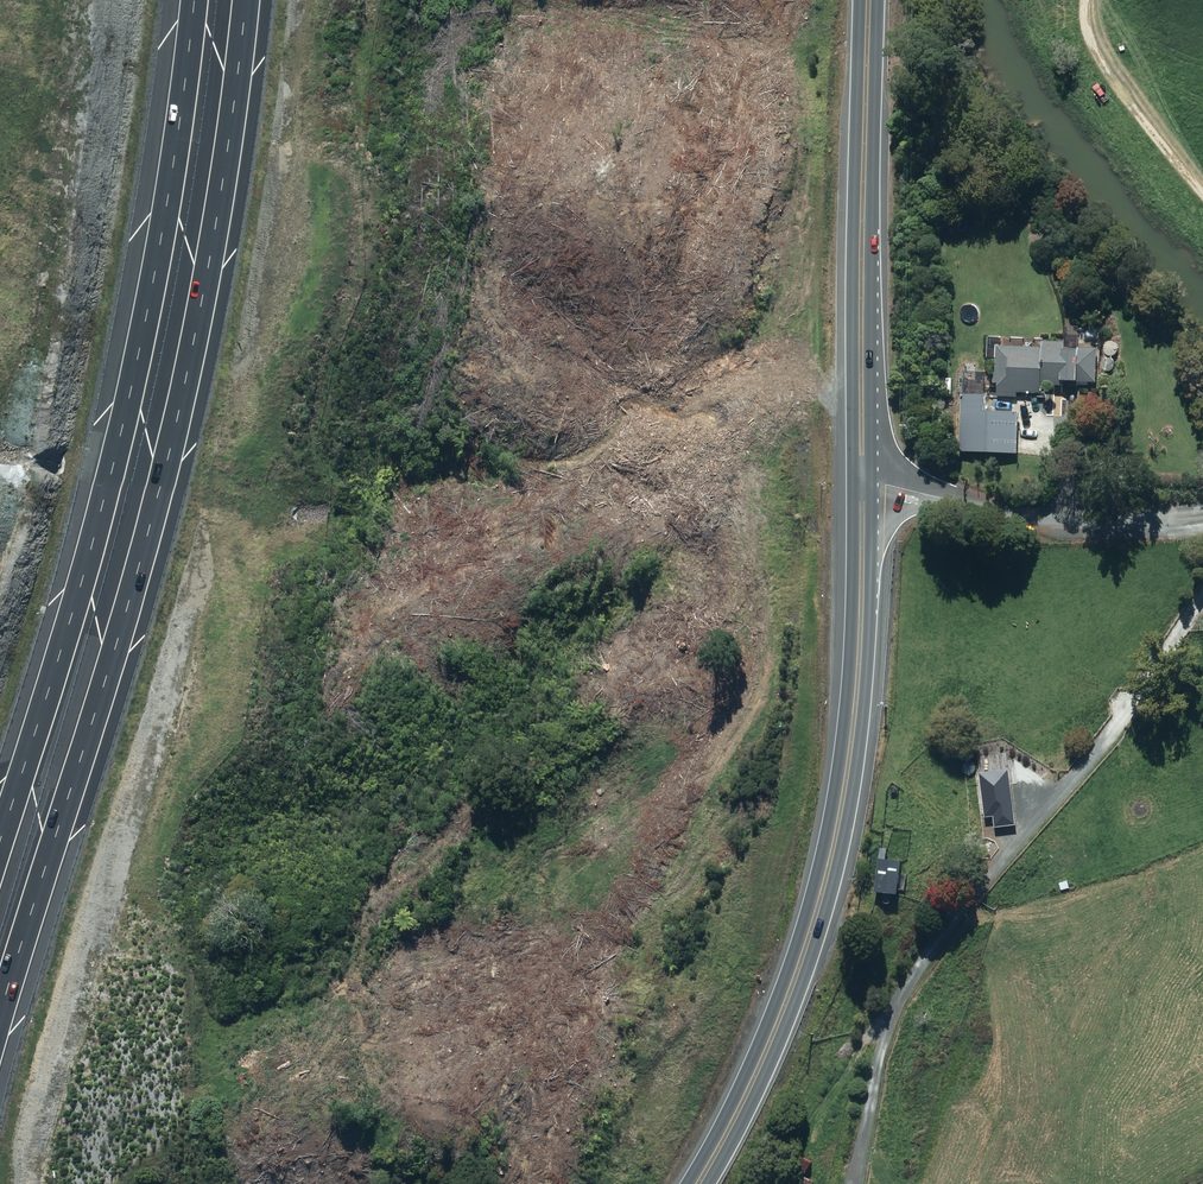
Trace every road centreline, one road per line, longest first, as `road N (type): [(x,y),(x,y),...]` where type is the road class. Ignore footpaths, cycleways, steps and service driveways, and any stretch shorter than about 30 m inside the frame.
road 1 (motorway): [(245,0),(224,175),(135,588),(0,1028)]
road 2 (motorway): [(0,848),(140,351),(195,0)]
road 3 (primary): [(861,488),(856,706),(828,868),(781,1018),(698,1183)]
road 4 (track): [(1202,586),(1101,747),(909,982),(875,1070),(854,1183)]
road 5 (primary): [(869,0),(861,488)]
road 6 (residential): [(861,488),(1057,521),(1202,514)]
road 7 (track): [(1202,193),(1105,70),(1085,30),(1086,0)]

